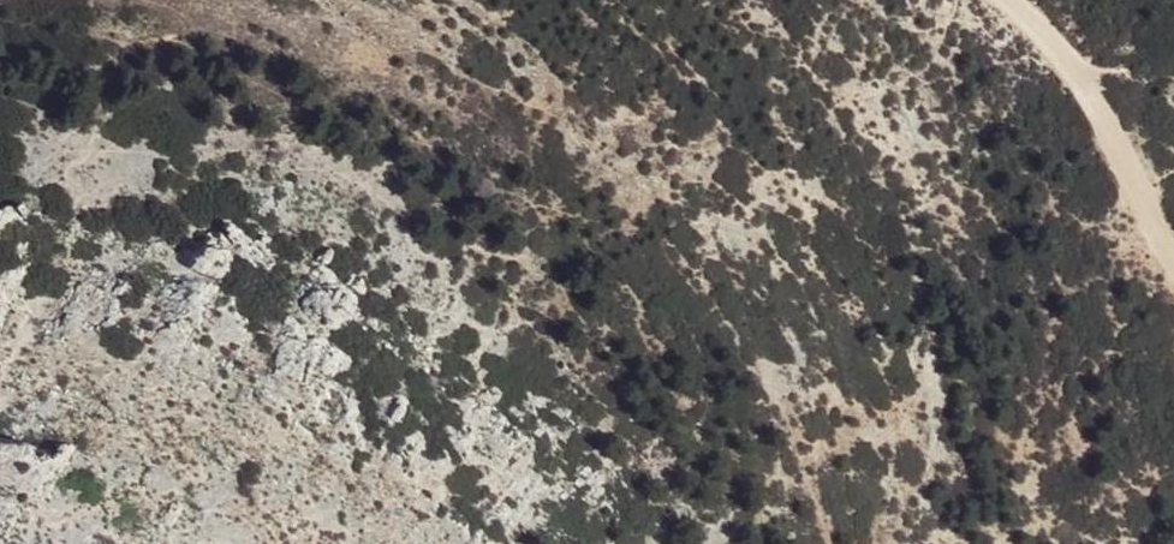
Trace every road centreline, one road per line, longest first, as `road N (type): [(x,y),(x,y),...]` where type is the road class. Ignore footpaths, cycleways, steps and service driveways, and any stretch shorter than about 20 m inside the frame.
road 1 (track): [(1173,264),(1094,107),(1005,0)]

